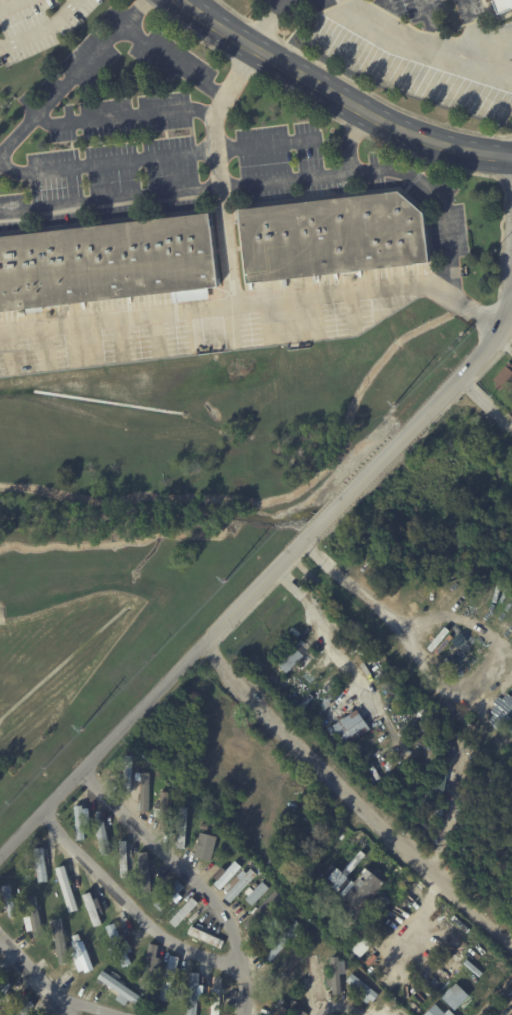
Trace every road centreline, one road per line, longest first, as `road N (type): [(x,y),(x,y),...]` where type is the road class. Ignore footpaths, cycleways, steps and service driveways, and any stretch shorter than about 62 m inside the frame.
road 1 (residential): [(511,307),(461,375),(0,856)]
road 2 (residential): [(202,645),(511,950)]
road 3 (secondary): [(511,158),(444,146),(371,115),(181,0)]
road 4 (residential): [(253,47),(217,119),(237,341)]

